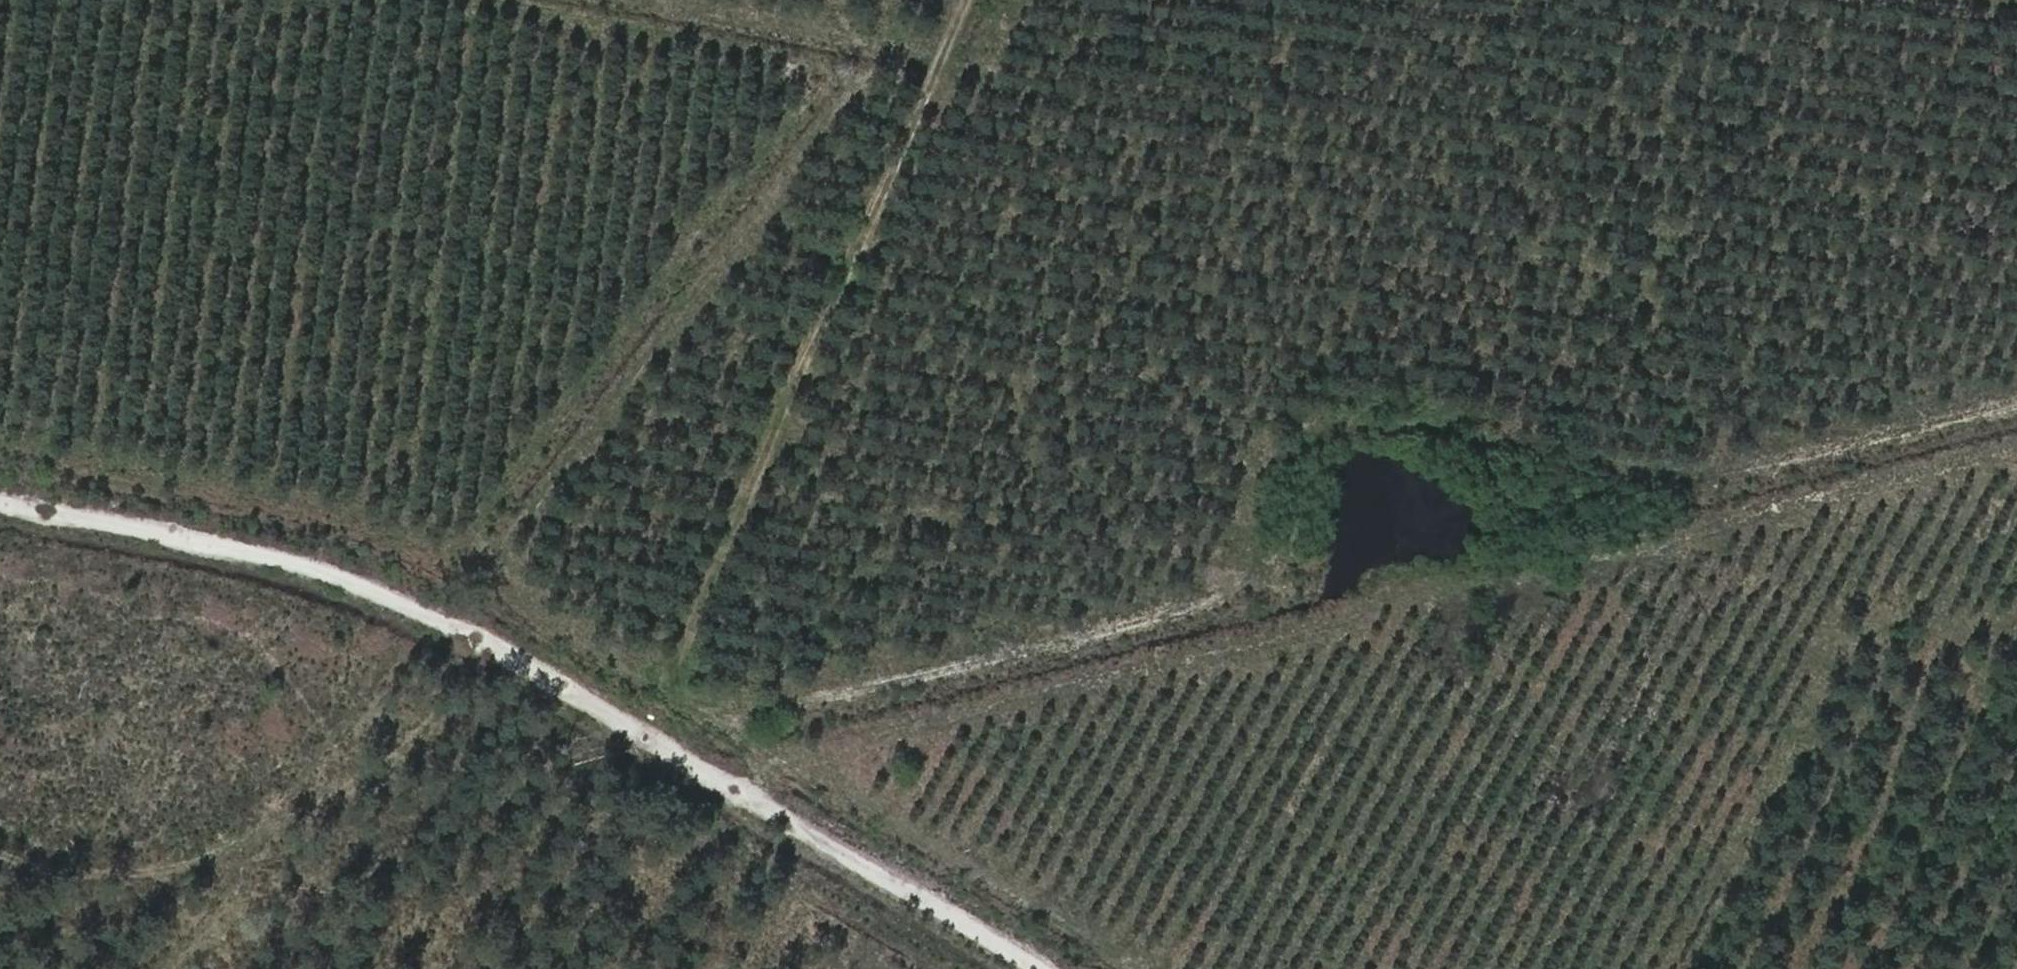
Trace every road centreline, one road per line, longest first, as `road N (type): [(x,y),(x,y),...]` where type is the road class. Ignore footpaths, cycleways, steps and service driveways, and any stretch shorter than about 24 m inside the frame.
road 1 (track): [(1038,968),(392,595),(217,539),(0,500)]
road 2 (track): [(969,0),(644,738)]

